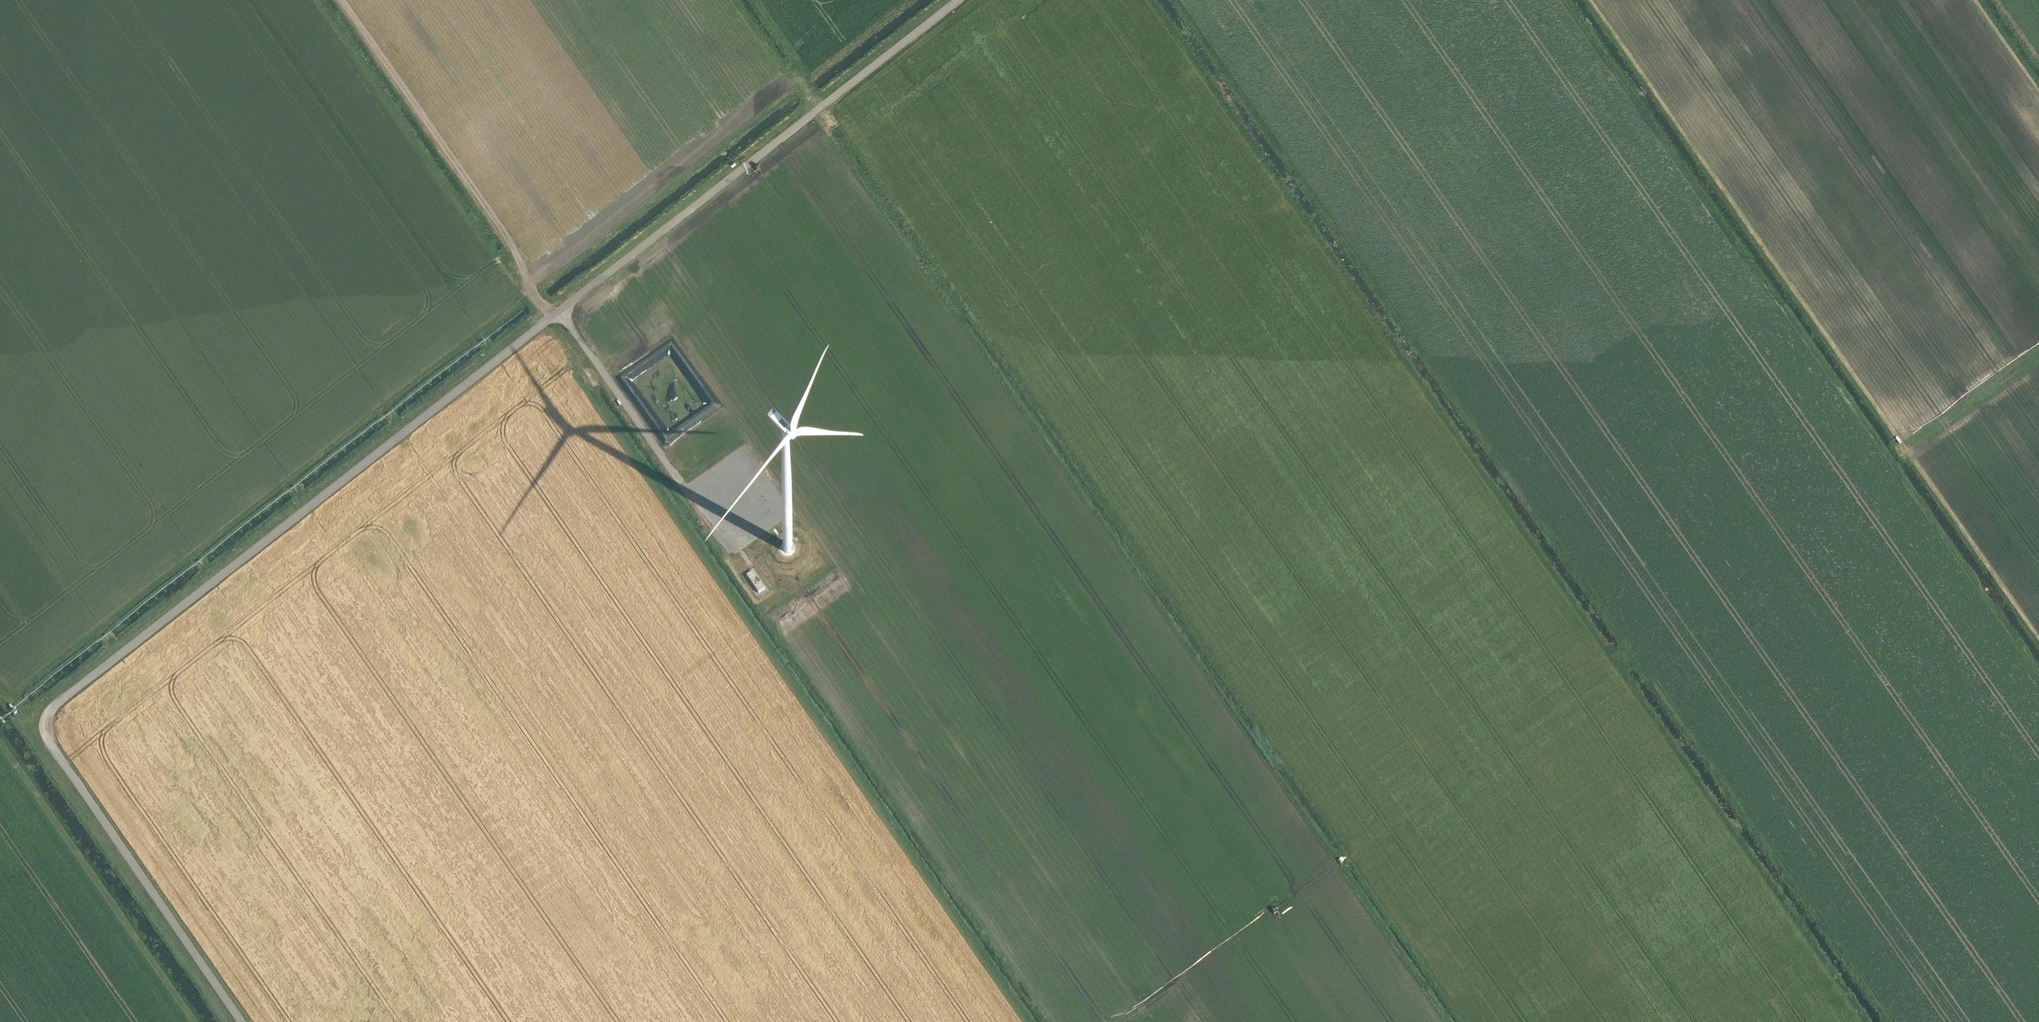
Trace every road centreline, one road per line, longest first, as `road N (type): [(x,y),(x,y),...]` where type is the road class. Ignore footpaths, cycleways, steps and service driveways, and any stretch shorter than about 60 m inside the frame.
road 1 (track): [(344,0),(500,224),(533,296),(558,313)]

